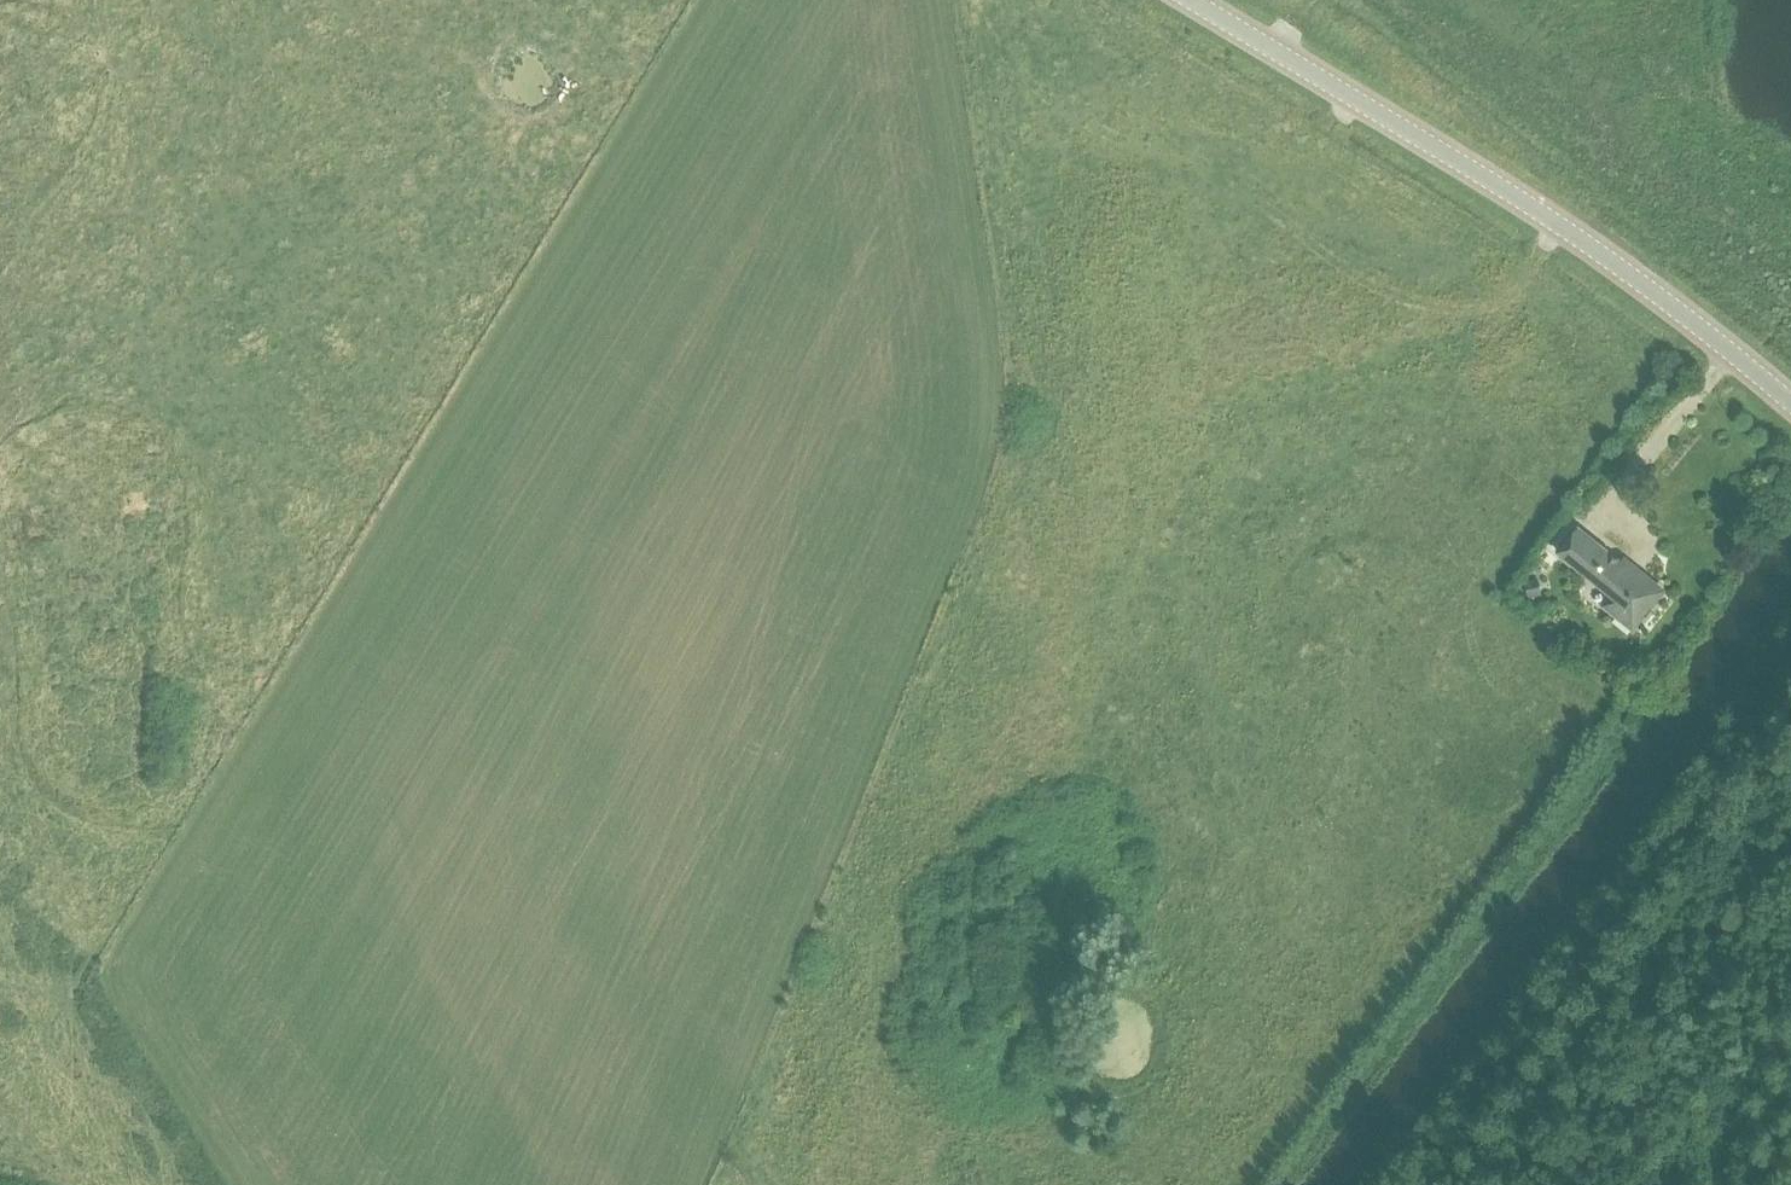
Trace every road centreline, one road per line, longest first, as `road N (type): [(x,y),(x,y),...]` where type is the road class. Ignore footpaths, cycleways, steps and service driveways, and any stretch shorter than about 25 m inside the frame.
road 1 (tertiary): [(1790,403),(1557,222),(1191,0)]

